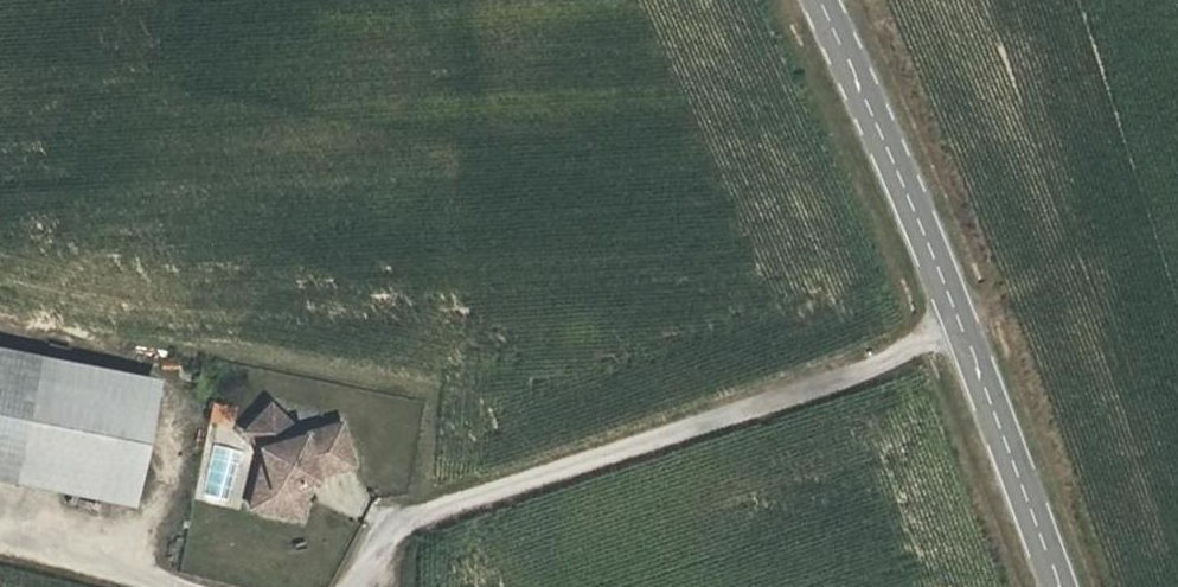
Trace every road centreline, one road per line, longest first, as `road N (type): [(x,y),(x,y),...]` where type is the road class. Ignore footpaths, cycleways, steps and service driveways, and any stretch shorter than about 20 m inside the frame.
road 1 (track): [(961,332),(411,527),(360,586)]
road 2 (tertiary): [(1056,586),(961,332),(815,0)]
road 3 (track): [(129,586),(0,555)]

